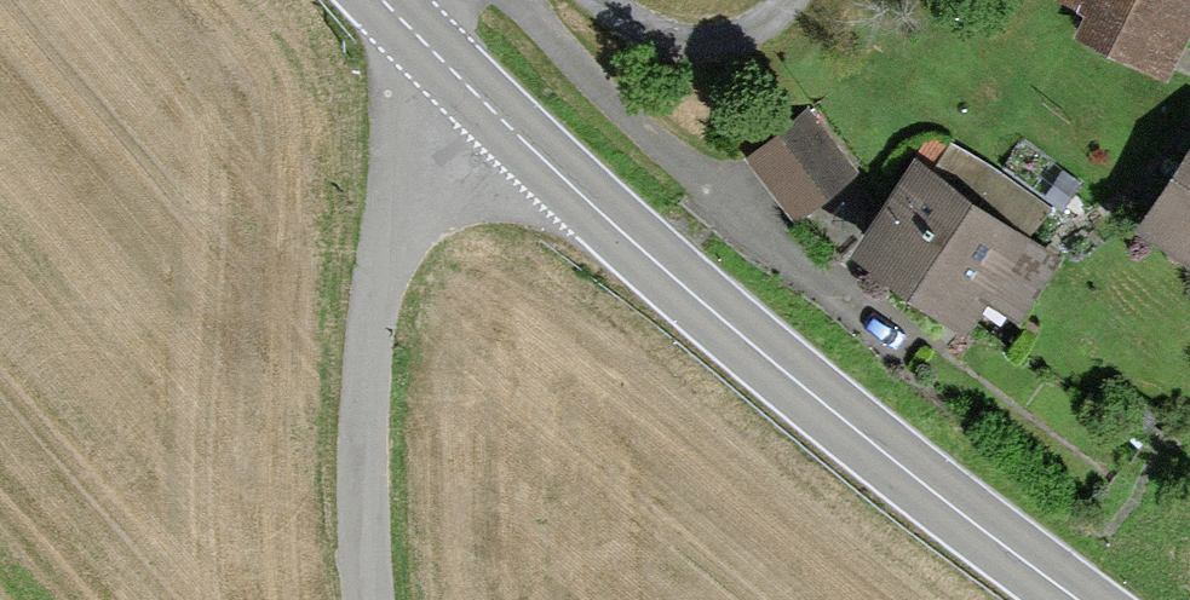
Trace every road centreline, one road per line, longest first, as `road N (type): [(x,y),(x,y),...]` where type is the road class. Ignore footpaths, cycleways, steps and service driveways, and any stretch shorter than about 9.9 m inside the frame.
road 1 (secondary): [(481,102),(919,498),(1061,599)]
road 2 (residential): [(370,599),(359,475),(368,360),(392,248),(421,188),(481,102)]
road 3 (secondary): [(379,0),(481,102)]

